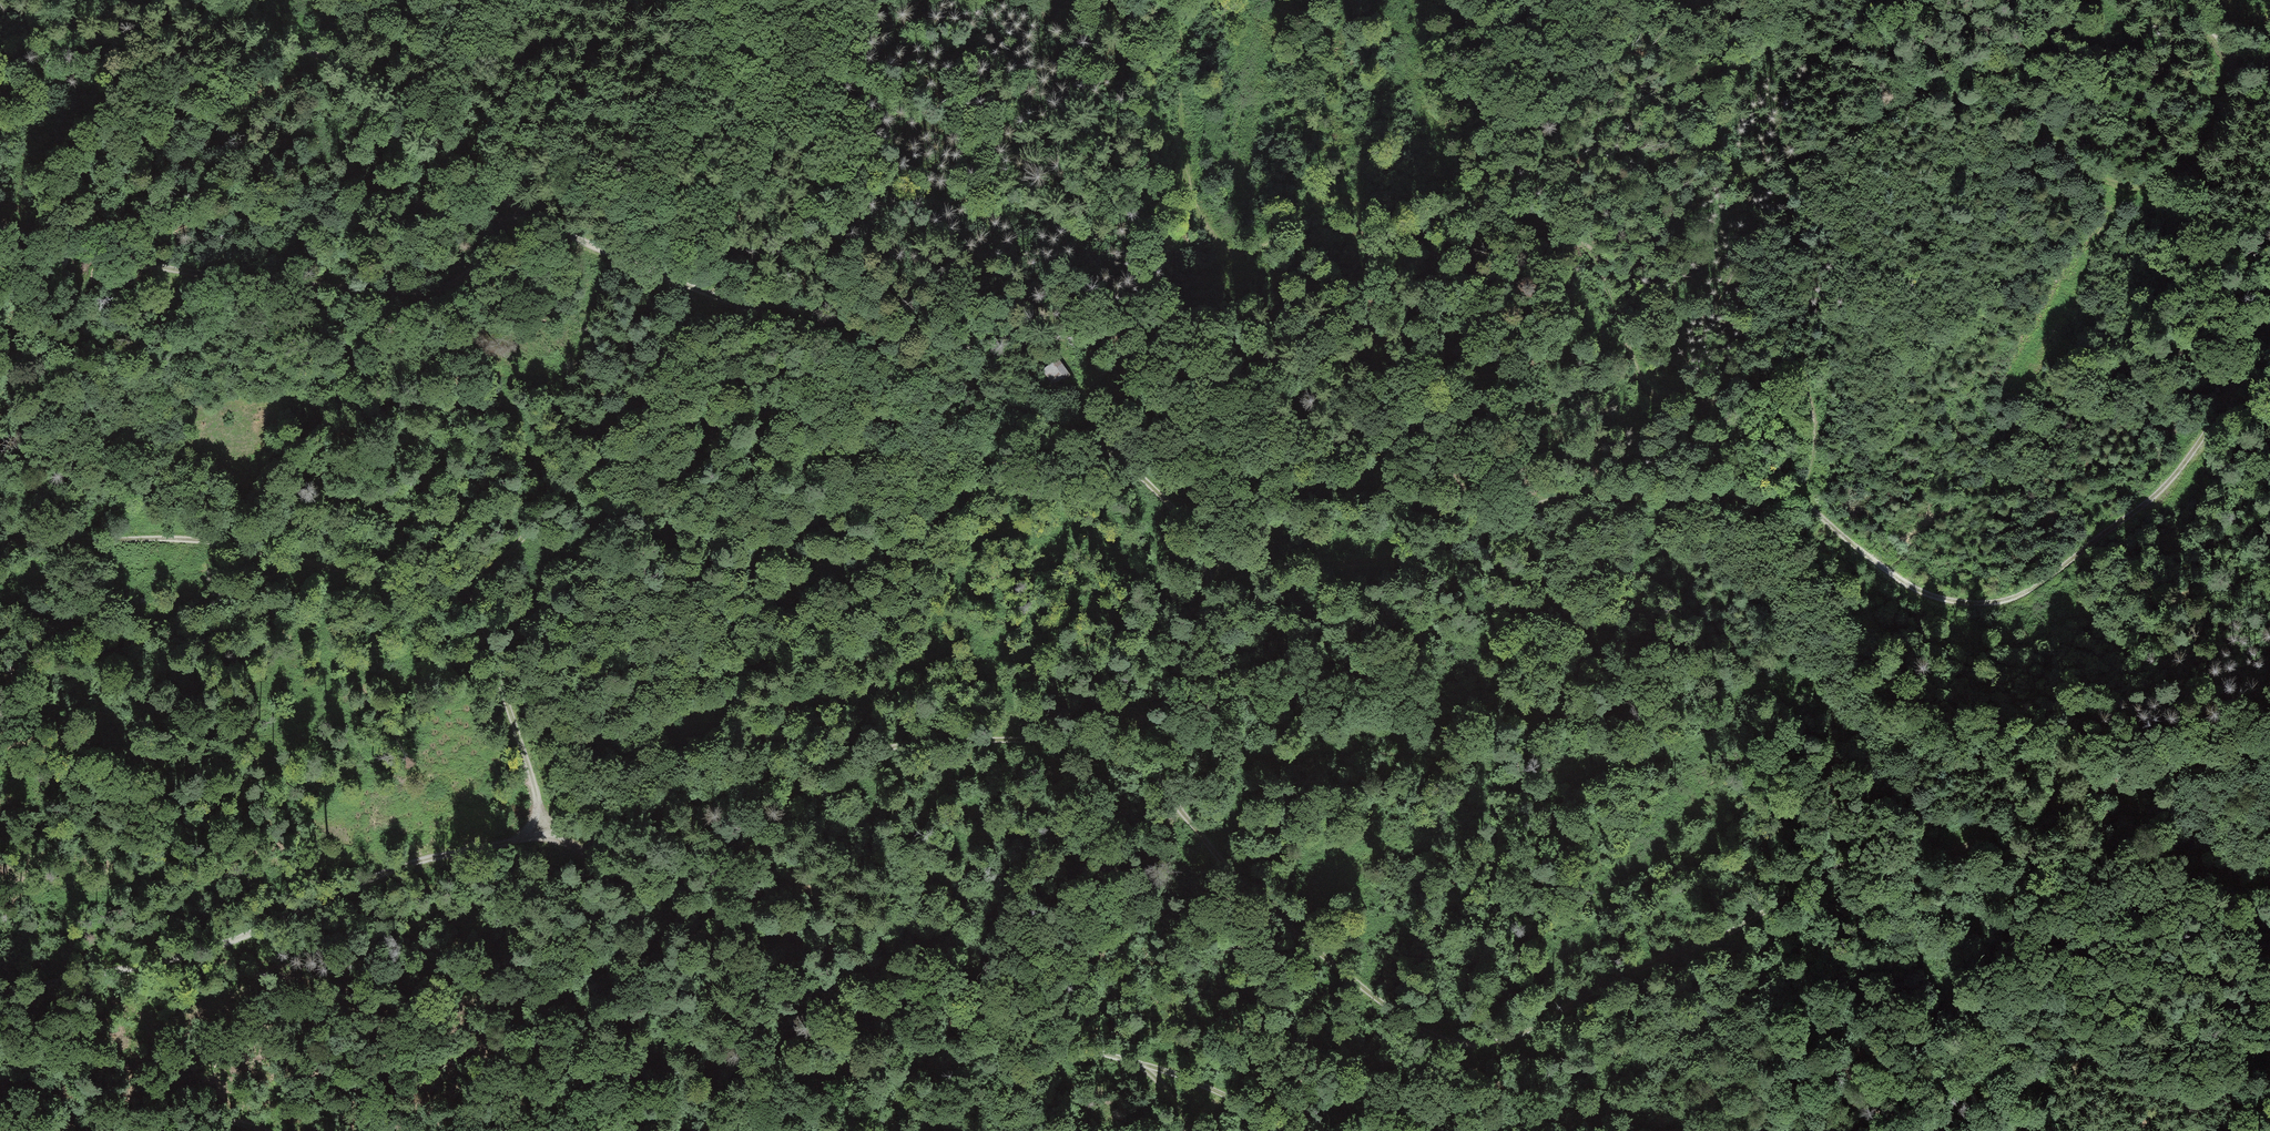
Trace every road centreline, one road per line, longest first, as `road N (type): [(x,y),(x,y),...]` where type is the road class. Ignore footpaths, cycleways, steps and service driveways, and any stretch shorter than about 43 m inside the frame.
road 1 (track): [(2269,343),(2189,450),(2132,508),(2021,592),(1981,602),(1930,597),(1801,502),(1773,500),(1583,493),(1510,515),(1464,539),(1341,566),(1300,570),(1216,559),(1125,460),(1076,432),(716,297)]
road 2 (track): [(0,227),(172,270),(424,290),(448,287),(481,262),(506,206),(716,297),(601,447),(451,609),(286,554),(232,544),(0,545)]
road 3 (track): [(1216,559),(1197,651),(1134,742),(1202,838),(1275,919),(1431,1032),(1470,1045),(1494,1043),(1757,920),(1852,864),(1954,850),(2108,790),(2269,741)]
road 4 (track): [(1652,0),(1676,24),(1693,111),(1714,158),(1742,179),(1774,178),(1976,76),(2005,86),(2081,169),(2114,185),(2161,184),(2197,155),(2222,80),(2245,52)]
road 5 (track): [(451,609),(511,723),(541,835),(406,862),(261,931),(172,960),(0,996)]
road 6 (track): [(541,835),(1003,1027),(1154,1069),(1295,1130)]
road 7 (track): [(541,835),(927,742),(1134,742)]
road 8 (track): [(171,0),(342,66),(412,117),(506,206)]
road 9 (track): [(1954,850),(1993,880),(2011,918),(2001,953),(1914,1046),(1905,1076),(1913,1109),(1943,1130)]

